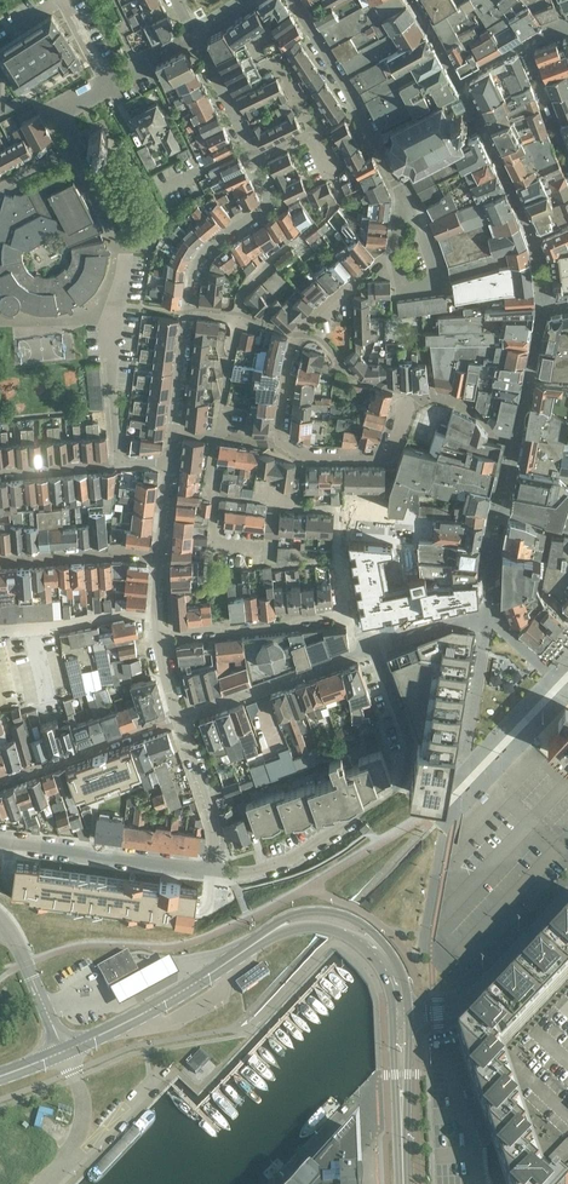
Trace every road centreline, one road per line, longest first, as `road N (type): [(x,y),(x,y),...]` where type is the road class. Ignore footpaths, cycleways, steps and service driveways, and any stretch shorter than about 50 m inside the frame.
road 1 (residential): [(437,396),(412,396),(389,457),(305,455),(278,441),(295,335),(392,250)]
road 2 (residential): [(212,870),(266,869),(302,853),(404,782),(409,742),(378,657),(366,650)]
road 3 (residential): [(406,210),(295,0)]
road 4 (secondary): [(409,1014),(401,968),(383,944),(341,918),(283,919),(243,952)]
road 5 (residential): [(212,870),(0,841)]
road 6 (residential): [(119,463),(110,363),(127,253)]
road 7 (tertiary): [(409,1014),(456,1012),(567,896)]
road 8 (secondary): [(243,952),(290,930),(338,930),(376,954),(393,1013)]
road 9 (secondary): [(65,1051),(149,1014),(243,952)]
road 10 (residential): [(358,618),(159,639)]
road 11 (residential): [(366,650),(178,716)]
road 12 (residential): [(191,310),(204,249),(270,204),(253,160)]
road 13 (residential): [(0,779),(178,716)]
road 14 (residential): [(0,561),(161,555)]
road 15 (residential): [(212,870),(216,836),(178,716)]
road 16 (residential): [(0,629),(158,616)]
road 17 (residential): [(104,80),(62,1),(11,32)]
road 18 (residential): [(392,250),(402,287),(433,283),(406,210)]
road 19 (residential): [(65,1051),(0,920)]
road 20 (residential): [(238,317),(251,276),(327,215)]
road 21 (secondary): [(393,1013),(402,1141)]
road 22 (residential): [(248,149),(192,34)]
road 23 (secondary): [(402,1141),(409,1014)]
road 24 (residential): [(51,157),(78,143),(59,105),(104,80)]
road 25 (residential): [(175,431),(191,310)]
road 26 (residential): [(217,436),(238,317)]

